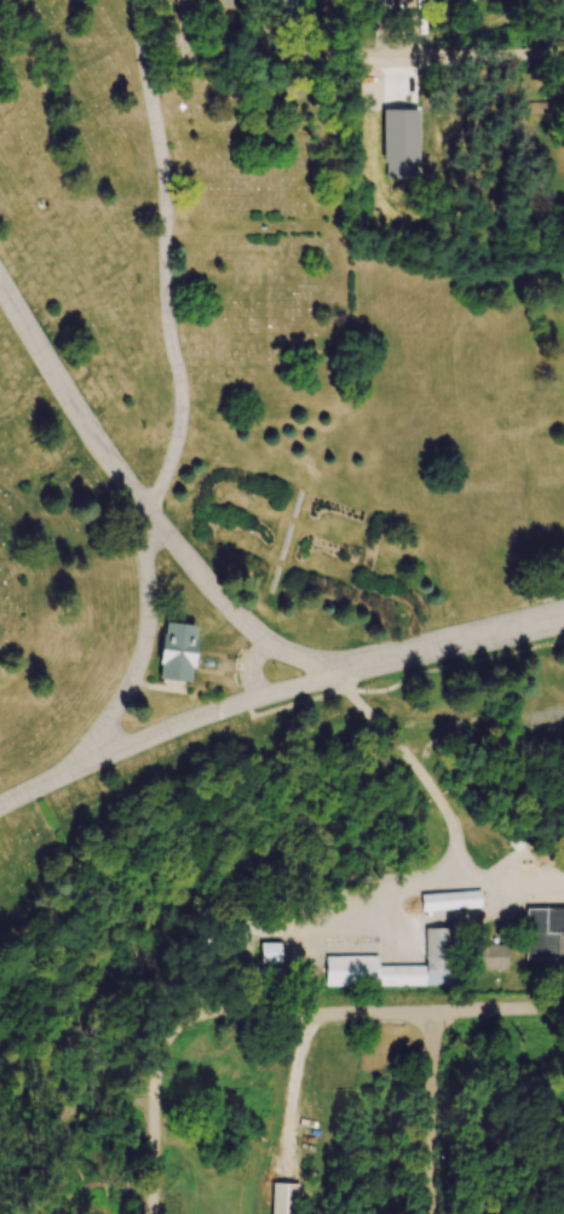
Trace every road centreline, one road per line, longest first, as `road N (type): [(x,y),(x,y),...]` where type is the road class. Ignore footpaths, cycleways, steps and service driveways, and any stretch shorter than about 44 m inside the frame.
road 1 (residential): [(563,56),(144,62)]
road 2 (residential): [(563,1011),(226,1013),(178,1025)]
road 3 (residential): [(563,617),(299,686)]
road 4 (residential): [(436,1012),(428,1213)]
road 5 (residential): [(153,1213),(161,1054),(178,1025)]

